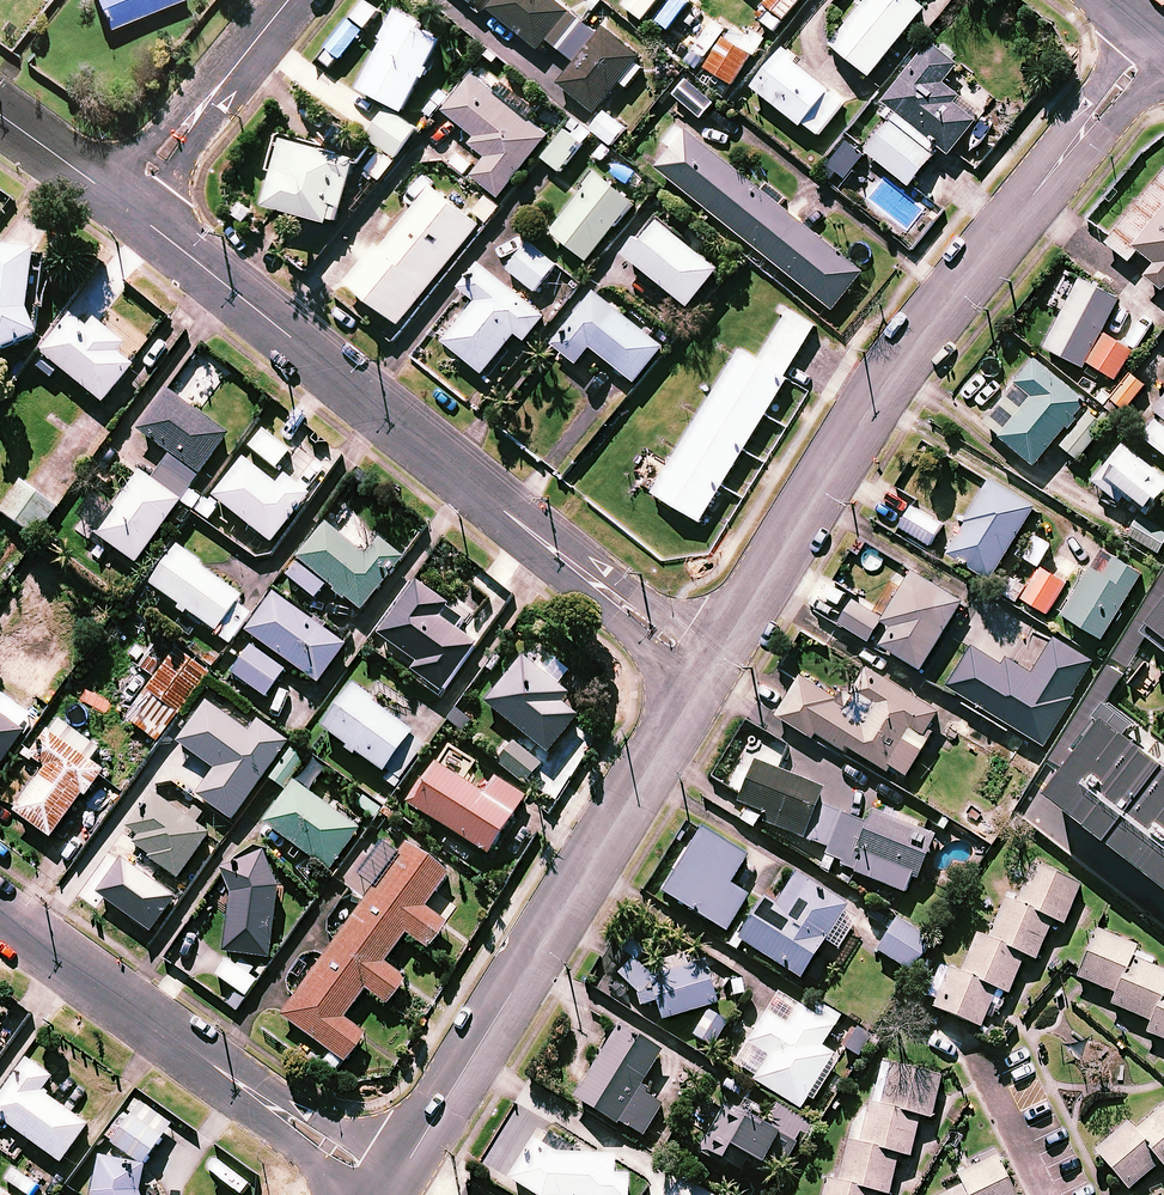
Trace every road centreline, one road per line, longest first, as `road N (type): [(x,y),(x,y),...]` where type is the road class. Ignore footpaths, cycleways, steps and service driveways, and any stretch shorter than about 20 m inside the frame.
road 1 (residential): [(707,672),(897,368),(1156,38)]
road 2 (residential): [(122,204),(707,672)]
road 3 (residential): [(392,1192),(707,672)]
road 4 (residential): [(0,915),(392,1192)]
road 5 (residential): [(288,0),(122,204)]
road 6 (residential): [(1163,904),(1036,804)]
road 7 (residential): [(0,116),(122,204)]

